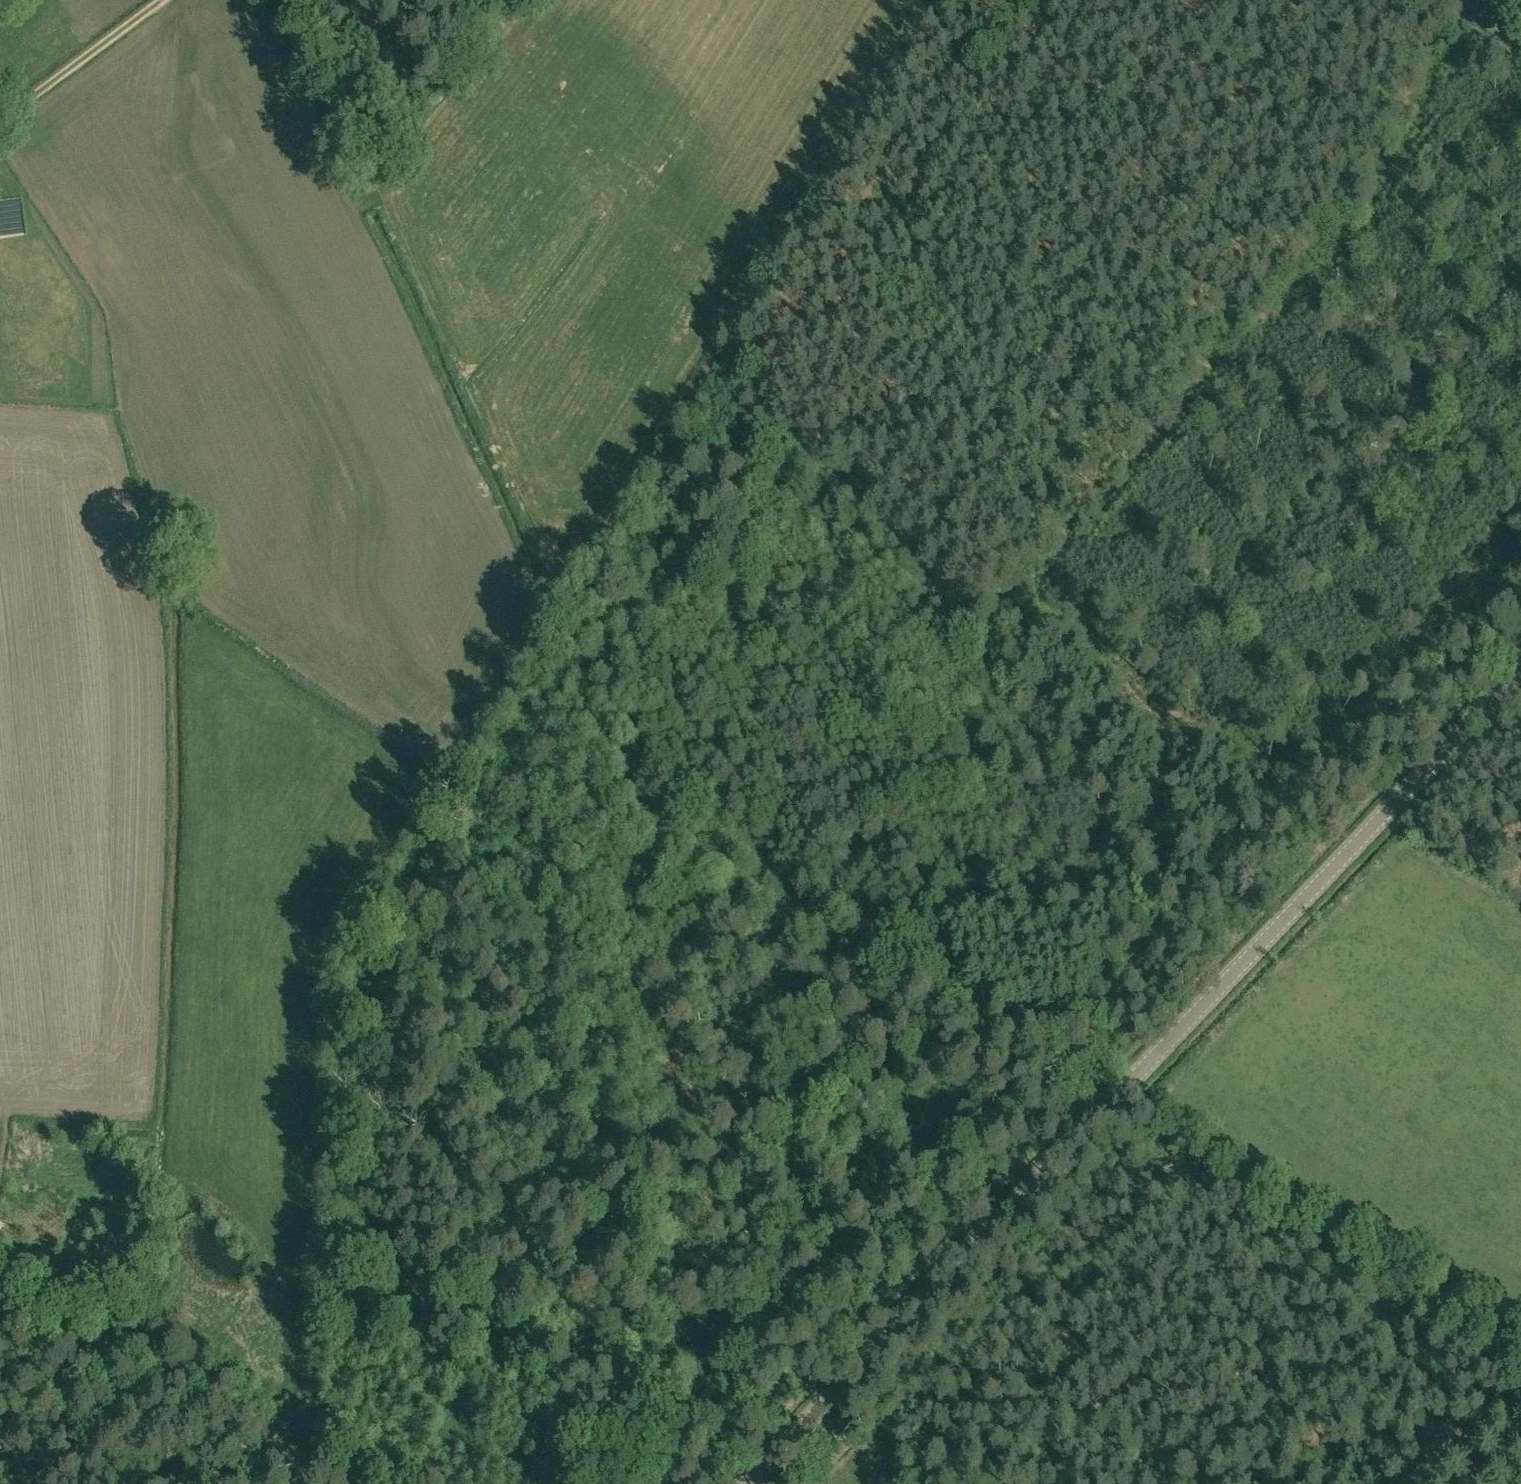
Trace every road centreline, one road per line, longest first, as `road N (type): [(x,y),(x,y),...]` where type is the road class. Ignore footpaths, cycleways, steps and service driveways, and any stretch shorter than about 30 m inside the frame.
road 1 (unclassified): [(750,1483),(1520,679)]
road 2 (track): [(165,0),(0,115)]

